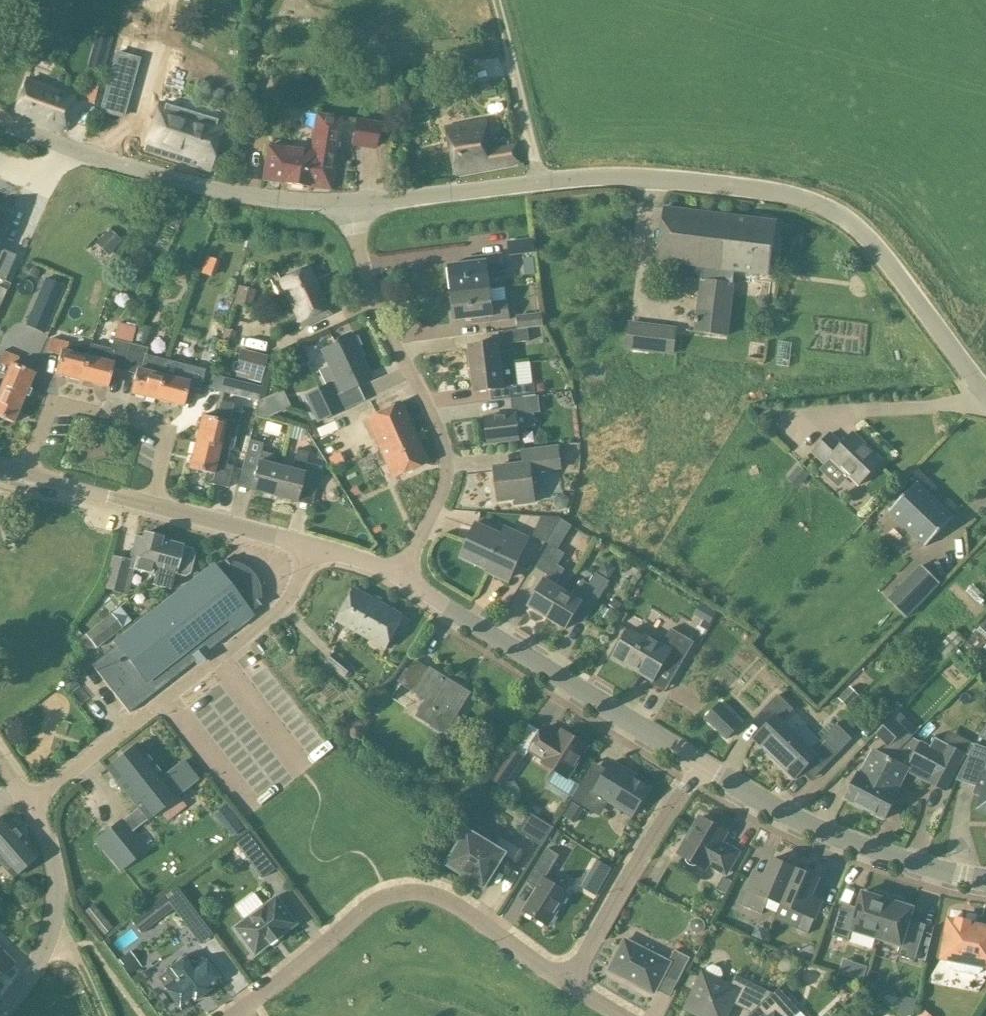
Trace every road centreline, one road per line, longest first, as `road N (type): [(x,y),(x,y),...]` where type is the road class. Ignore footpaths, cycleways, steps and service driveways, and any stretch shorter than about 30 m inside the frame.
road 1 (tertiary): [(985,394),(879,248),(809,201),(604,177),(352,205)]
road 2 (residential): [(569,985),(446,900),(398,893),(372,904),(233,1015)]
road 3 (residential): [(403,579),(446,487),(448,465),(361,257),(352,205)]
road 4 (residential): [(31,802),(285,604),(314,548)]
road 5 (tertiary): [(352,205),(221,191),(0,120)]
road 6 (unclassified): [(700,765),(403,579)]
road 7 (unclassified): [(985,880),(821,830),(700,765)]
road 8 (residential): [(24,472),(52,404),(144,423),(169,437),(155,508)]
road 9 (residential): [(569,985),(700,765)]
road 10 (unclassified): [(314,548),(155,508)]
road 11 (residential): [(50,934),(57,902),(51,857),(31,802)]
road 12 (unclassified): [(155,508),(24,472)]

